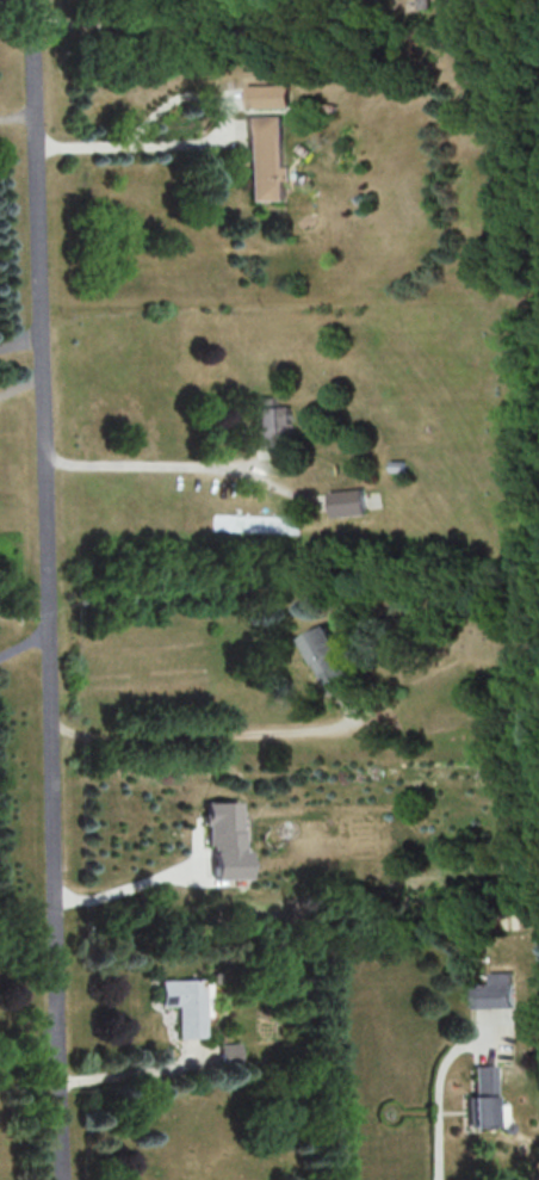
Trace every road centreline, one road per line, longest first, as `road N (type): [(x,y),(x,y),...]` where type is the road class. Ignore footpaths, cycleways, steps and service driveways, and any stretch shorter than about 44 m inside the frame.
road 1 (residential): [(31,0),(65,1179)]

